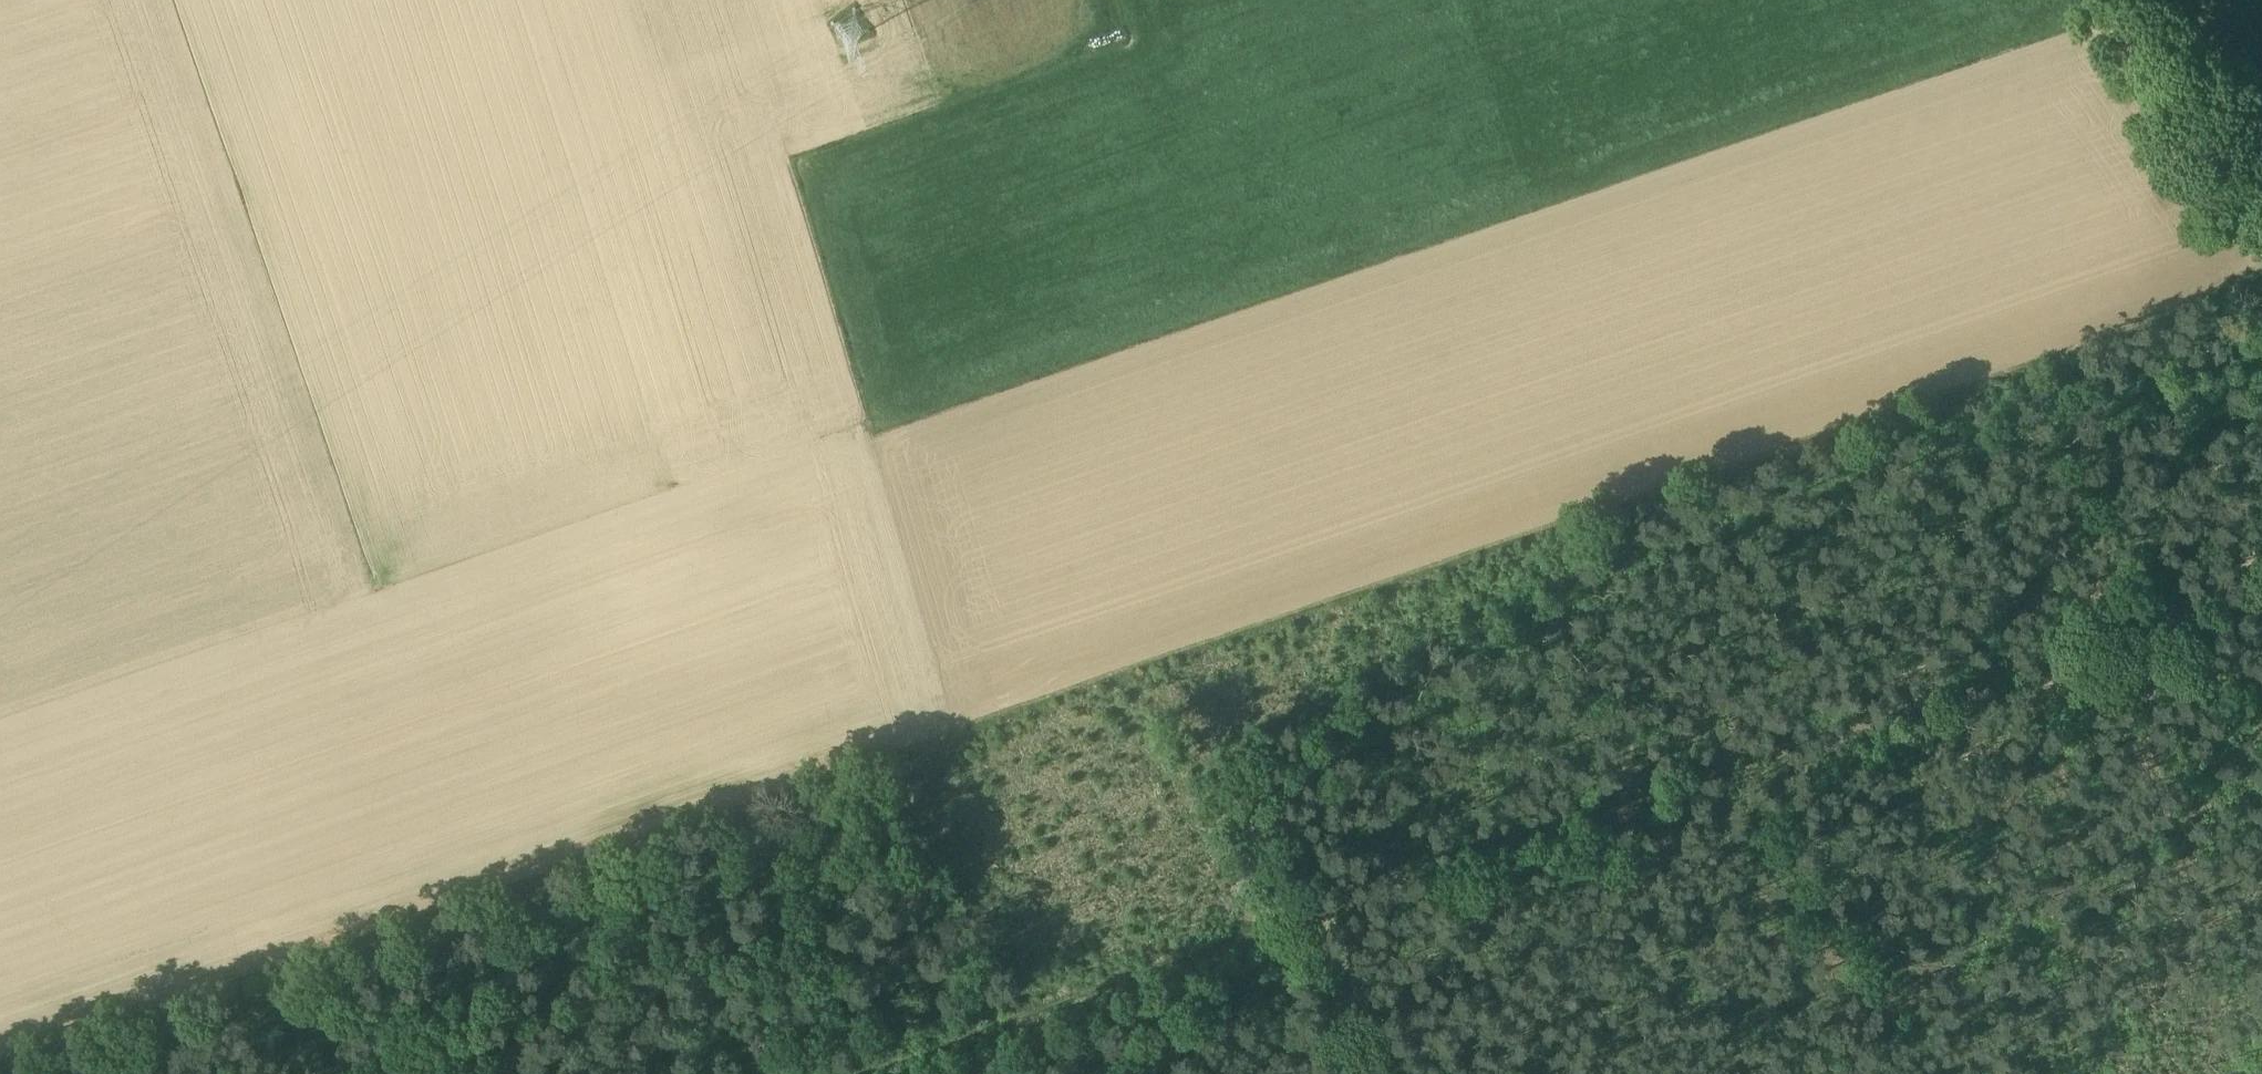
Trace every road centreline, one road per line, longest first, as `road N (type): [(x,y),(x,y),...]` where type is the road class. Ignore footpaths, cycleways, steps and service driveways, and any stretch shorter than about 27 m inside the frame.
road 1 (unclassified): [(2261,218),(2111,0)]
road 2 (track): [(1319,912),(1434,1073)]

